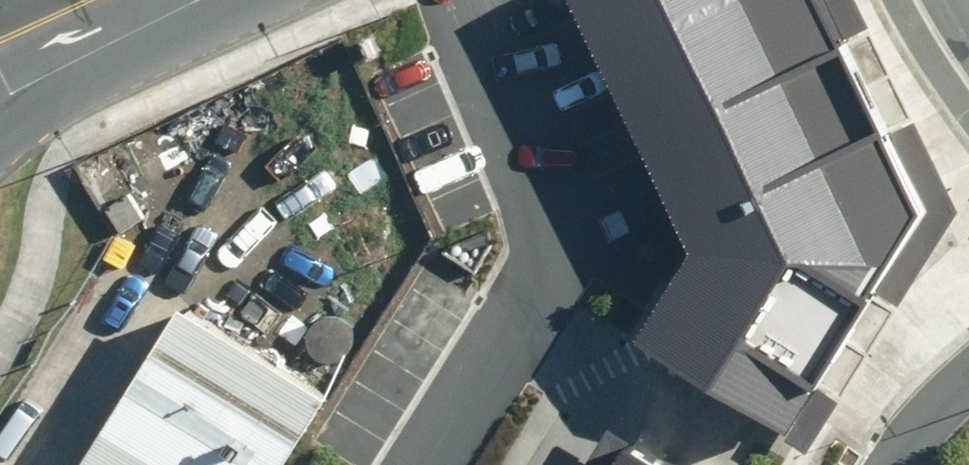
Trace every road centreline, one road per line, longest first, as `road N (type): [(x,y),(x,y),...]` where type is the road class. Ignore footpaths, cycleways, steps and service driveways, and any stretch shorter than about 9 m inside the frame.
road 1 (residential): [(463,0),(544,192),(536,264),(417,464)]
road 2 (unclassified): [(0,67),(146,0)]

